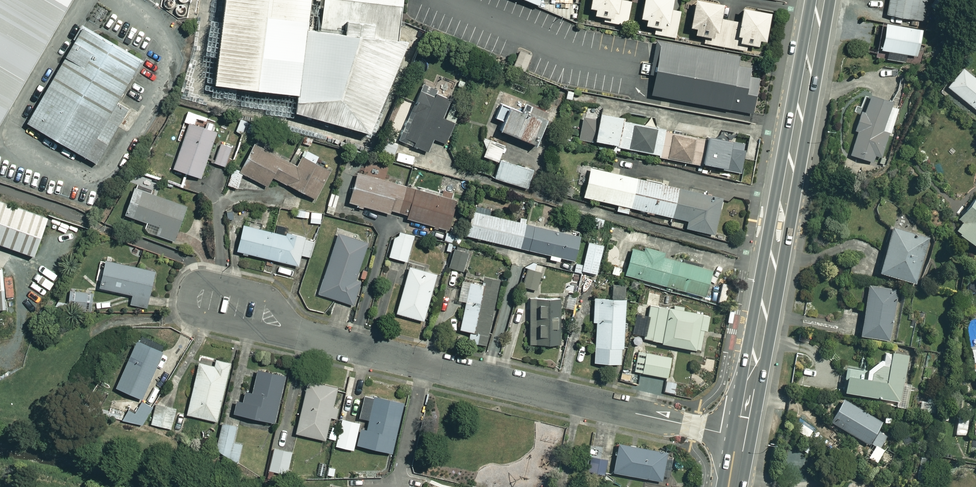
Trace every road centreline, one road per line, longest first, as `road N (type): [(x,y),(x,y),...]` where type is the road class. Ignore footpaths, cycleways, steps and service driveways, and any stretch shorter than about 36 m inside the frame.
road 1 (residential): [(301,333),(741,437)]
road 2 (trunk): [(741,437),(821,0)]
road 3 (residential): [(301,333),(278,337),(197,319),(186,309),(187,291),(205,280),(266,295),(292,322)]

